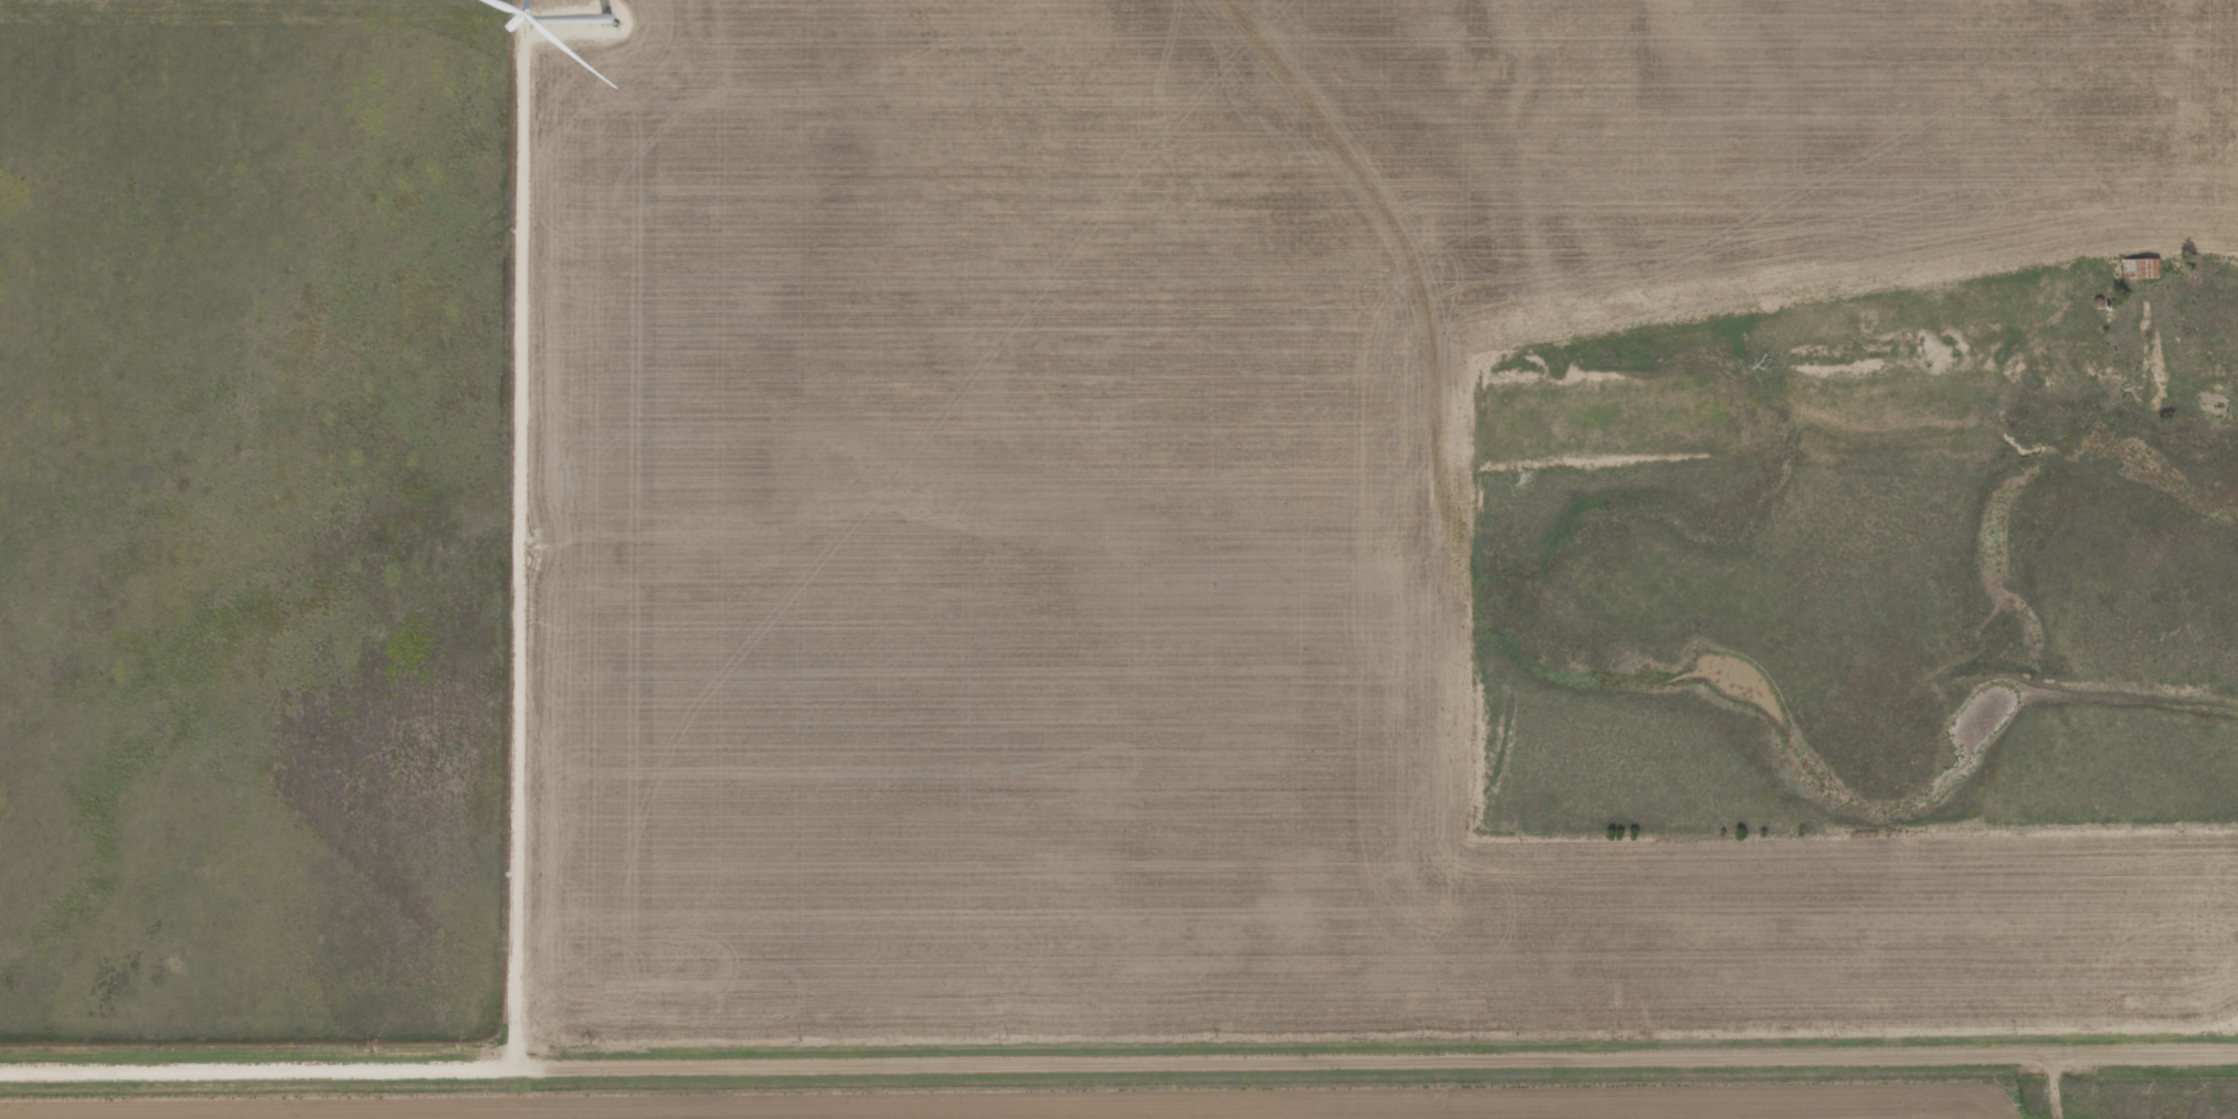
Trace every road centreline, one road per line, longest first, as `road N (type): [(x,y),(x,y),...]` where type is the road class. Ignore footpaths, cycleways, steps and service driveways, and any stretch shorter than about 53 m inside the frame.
road 1 (residential): [(0,1069),(2237,1049)]

